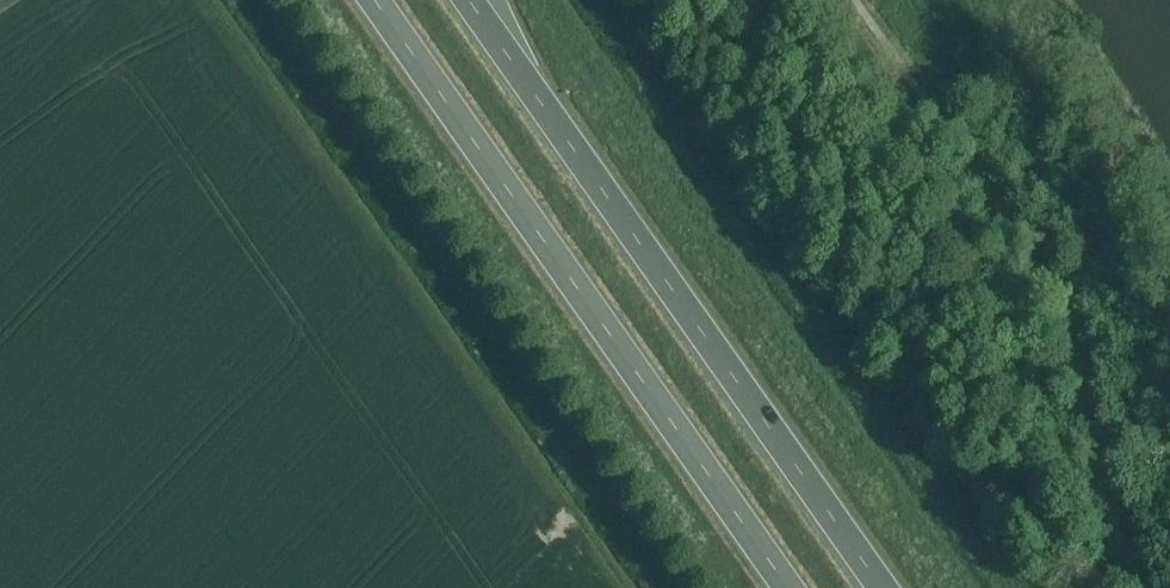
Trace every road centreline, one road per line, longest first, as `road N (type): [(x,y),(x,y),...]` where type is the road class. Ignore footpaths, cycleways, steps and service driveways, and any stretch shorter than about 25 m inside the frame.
road 1 (trunk): [(373,0),(787,587)]
road 2 (trunk): [(878,587),(467,0)]

